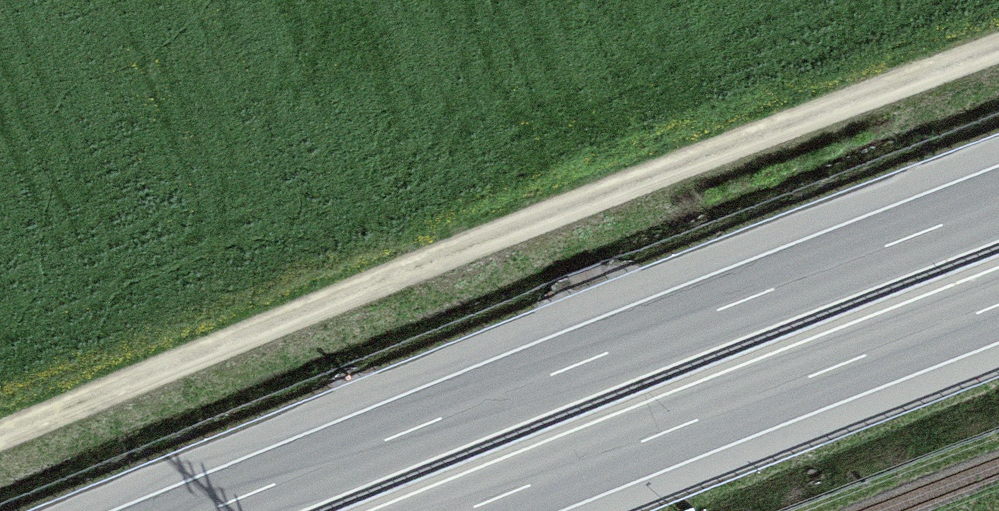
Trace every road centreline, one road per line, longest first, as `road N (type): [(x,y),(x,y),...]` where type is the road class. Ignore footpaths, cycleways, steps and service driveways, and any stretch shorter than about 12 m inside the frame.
road 1 (track): [(998,57),(0,462)]
road 2 (motorway): [(998,206),(214,510)]
road 3 (motorway): [(469,510),(998,305)]

